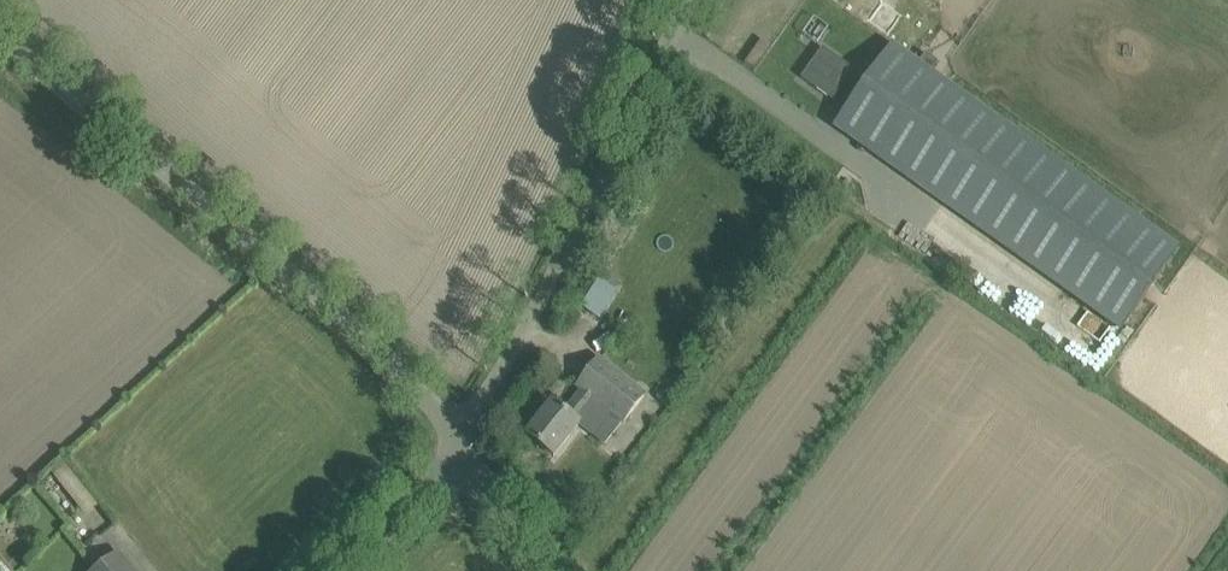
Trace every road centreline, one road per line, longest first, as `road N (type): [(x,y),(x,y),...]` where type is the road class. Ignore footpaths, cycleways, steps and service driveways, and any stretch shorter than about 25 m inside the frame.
road 1 (unclassified): [(460,450),(407,374),(0,21)]
road 2 (unclassified): [(460,450),(686,0)]
road 3 (unclassified): [(341,570),(460,450)]
road 4 (unclassified): [(553,570),(460,450)]

